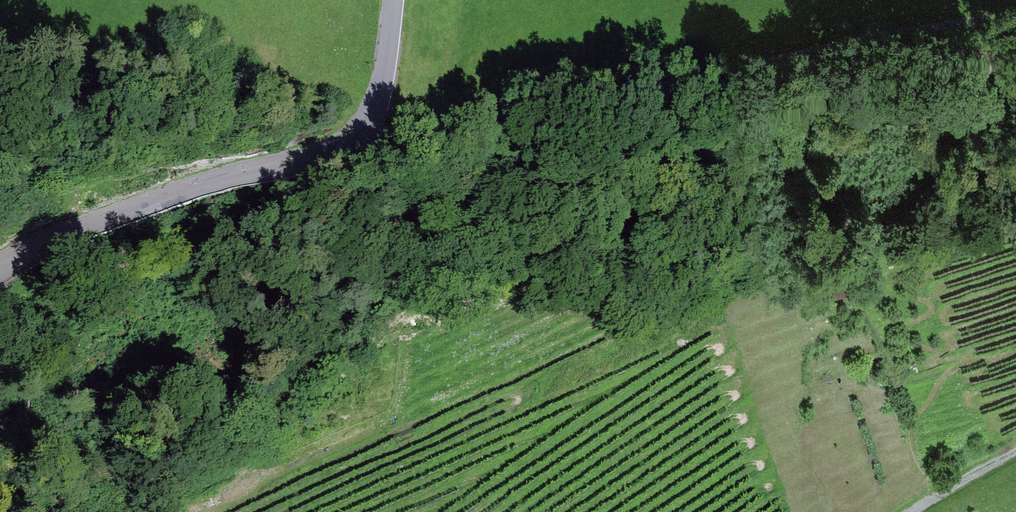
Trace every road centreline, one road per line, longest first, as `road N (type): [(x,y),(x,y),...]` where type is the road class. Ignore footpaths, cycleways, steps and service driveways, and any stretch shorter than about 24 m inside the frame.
road 1 (track): [(356,139),(1015,6)]
road 2 (tertiary): [(0,269),(71,227),(339,152),(383,93),(397,0)]

